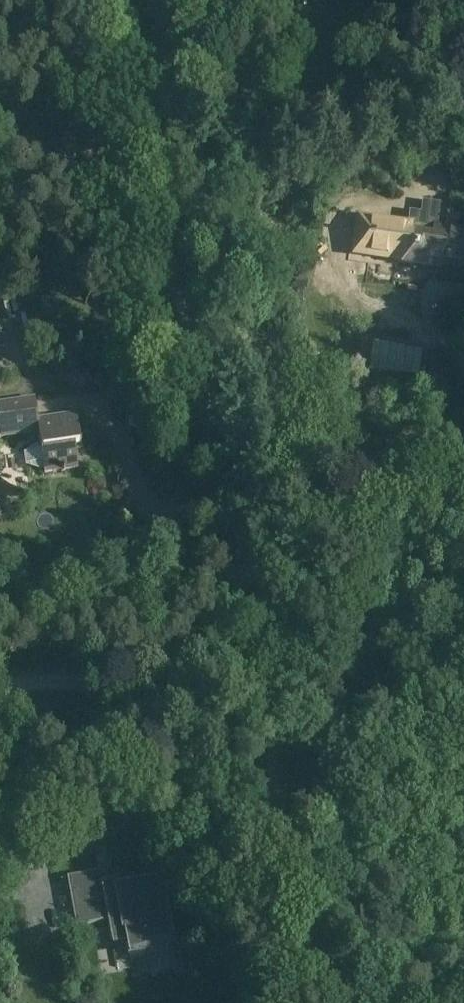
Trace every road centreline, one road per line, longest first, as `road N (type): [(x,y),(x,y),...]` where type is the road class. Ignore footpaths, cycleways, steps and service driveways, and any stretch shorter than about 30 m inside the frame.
road 1 (track): [(258,676),(250,600),(179,302),(126,0)]
road 2 (track): [(258,676),(311,1002)]
road 3 (track): [(0,682),(258,676)]
road 4 (track): [(258,676),(463,606)]

